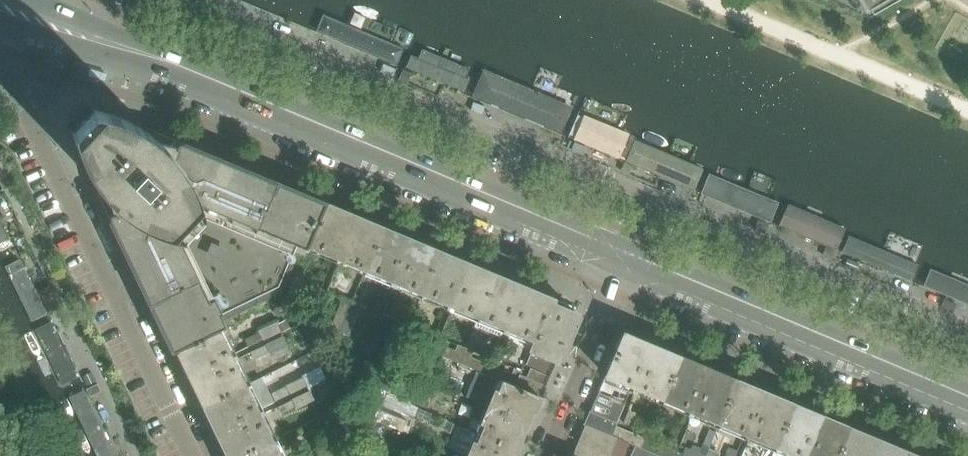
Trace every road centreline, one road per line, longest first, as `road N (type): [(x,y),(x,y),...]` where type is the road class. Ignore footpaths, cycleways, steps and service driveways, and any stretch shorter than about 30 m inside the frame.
road 1 (residential): [(650,197),(181,0)]
road 2 (residential): [(6,18),(1,50),(21,108),(188,455)]
road 3 (residential): [(625,257),(214,85)]
road 4 (residential): [(967,401),(625,257)]
road 5 (residential): [(967,330),(650,197)]
road 6 (residential): [(6,18),(214,85)]
road 7 (residential): [(542,455),(625,257)]
road 8 (residential): [(214,85),(43,0)]

